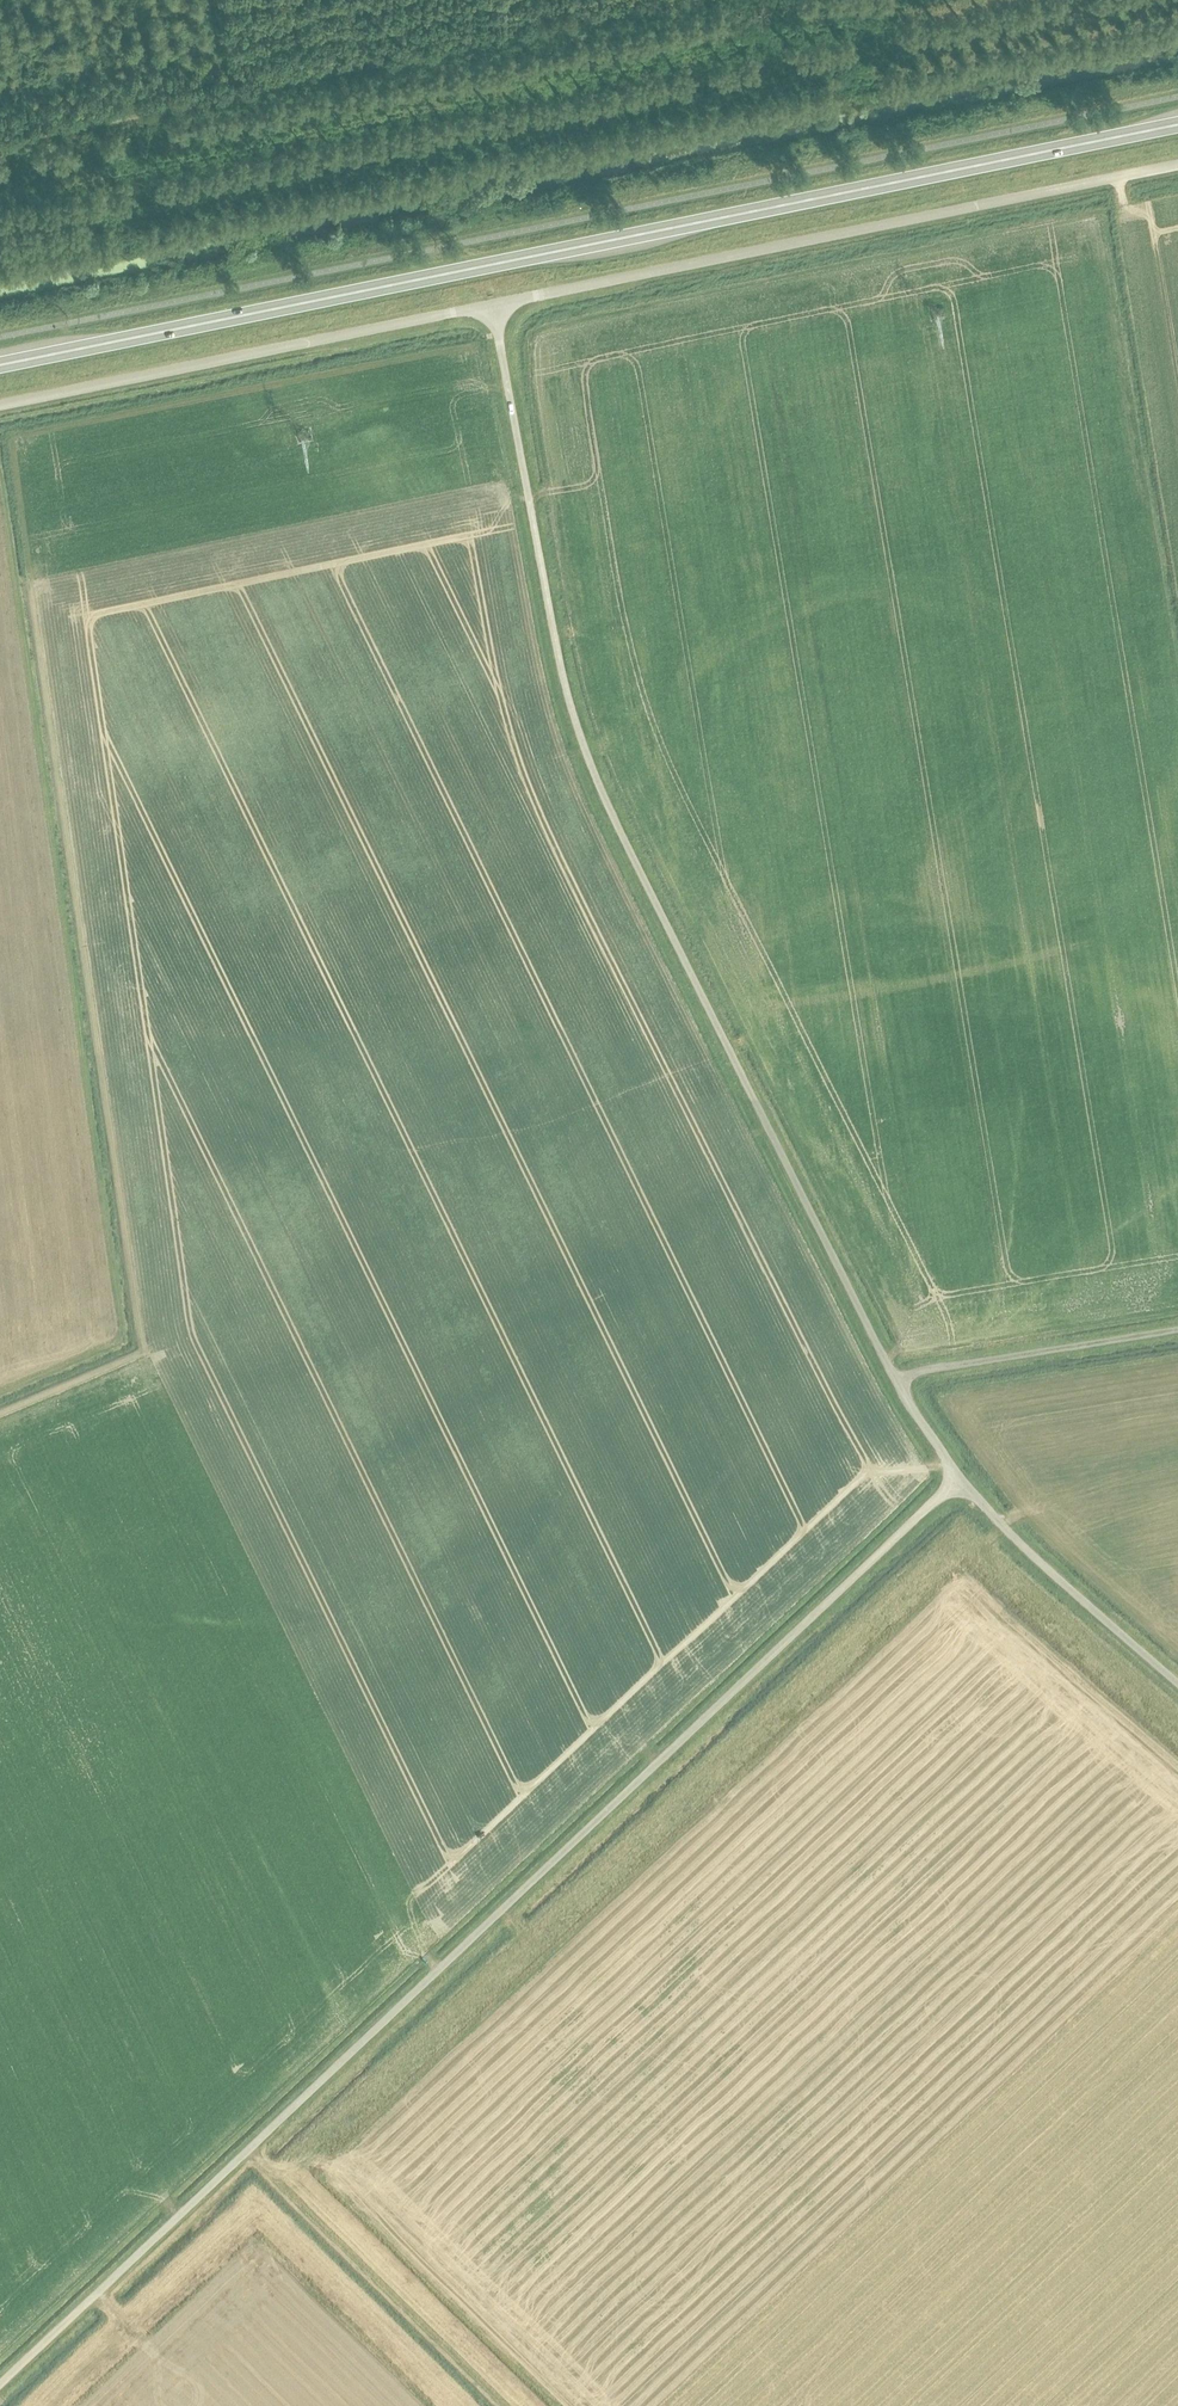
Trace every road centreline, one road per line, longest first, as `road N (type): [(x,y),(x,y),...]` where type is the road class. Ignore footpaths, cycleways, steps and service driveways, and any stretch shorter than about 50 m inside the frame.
road 1 (unclassified): [(0,2385),(958,1480)]
road 2 (unclassified): [(958,1480),(898,1379),(598,772),(562,670),(491,306)]
road 3 (trunk): [(0,365),(1177,126)]
road 4 (unclassified): [(491,306),(1177,165)]
road 5 (unclassified): [(0,405),(491,306)]
road 6 (unclassified): [(1177,1683),(958,1480)]
road 7 (track): [(898,1379),(1177,1332)]
road 8 (track): [(0,155),(234,99)]

